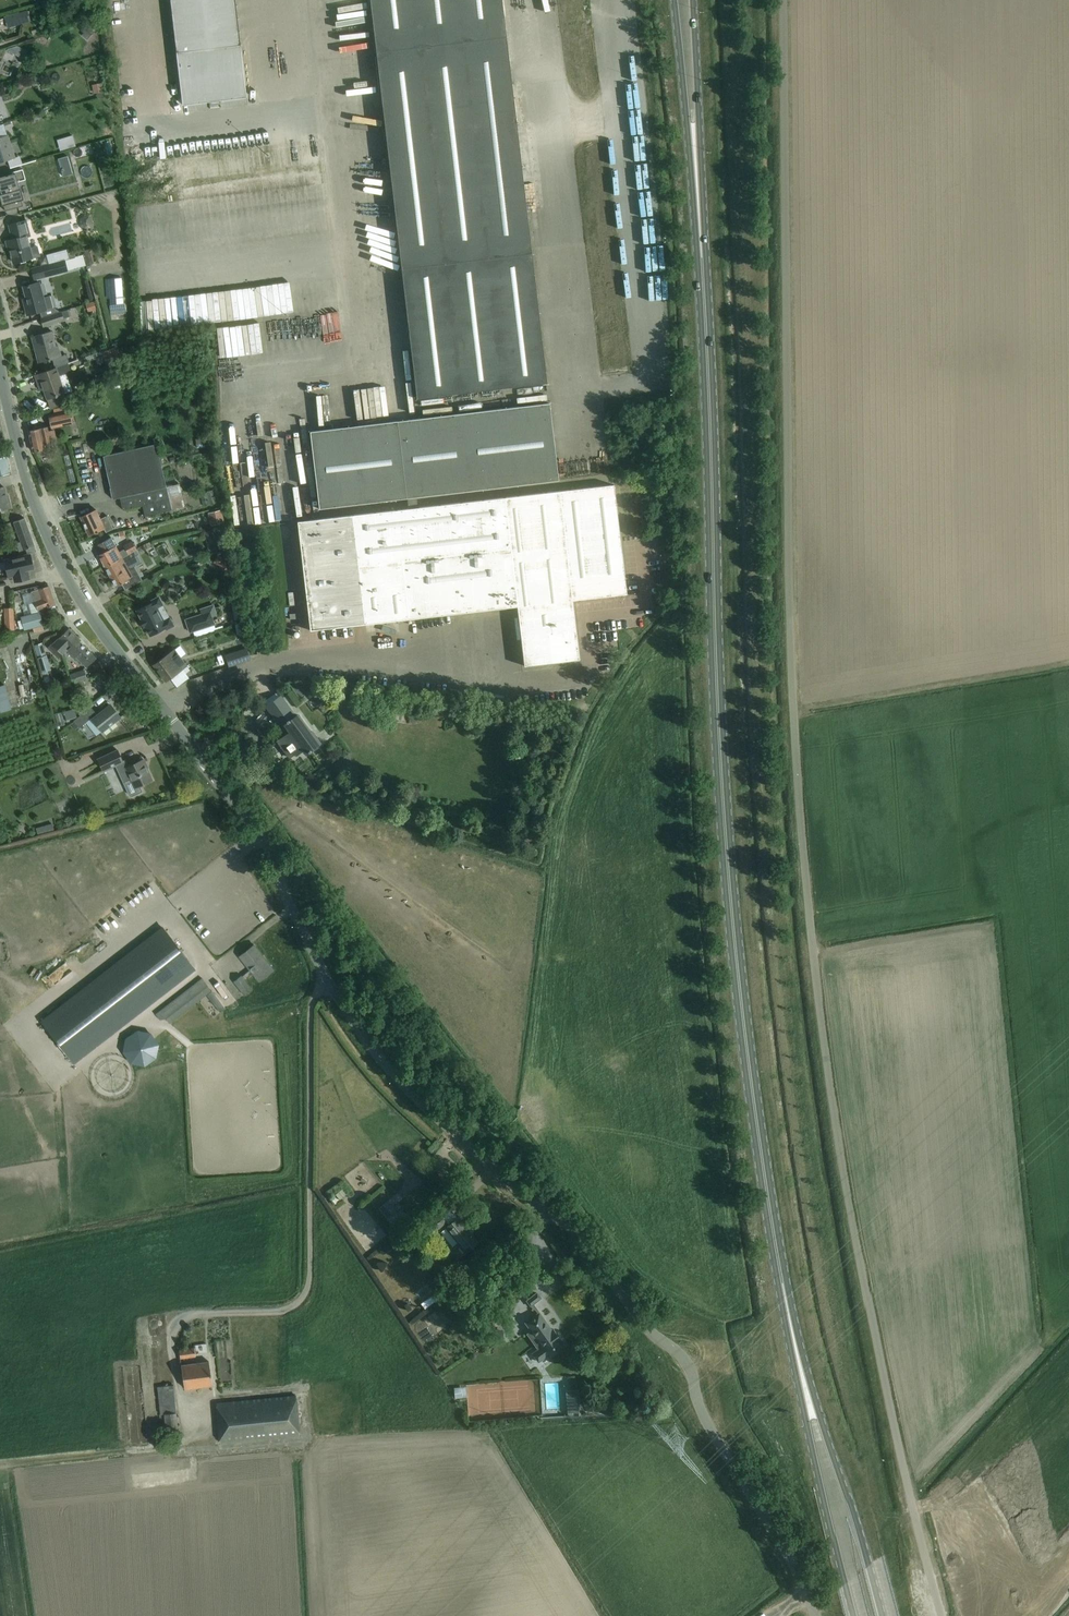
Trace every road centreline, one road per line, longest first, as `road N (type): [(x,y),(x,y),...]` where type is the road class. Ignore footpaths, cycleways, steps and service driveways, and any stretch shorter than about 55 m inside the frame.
road 1 (unclassified): [(941,1615),(867,1295),(820,1012),(794,712),(783,0)]
road 2 (unclassified): [(805,1591),(703,1411),(680,1352),(647,1328),(572,1229),(529,1202),(378,1057),(328,979),(264,837),(57,558),(0,374)]
road 3 (primary): [(795,1341),(731,896),(701,241)]
road 4 (primary): [(880,1615),(795,1341)]
road 5 (primary): [(795,1341),(813,1459),(854,1615)]
road 6 (track): [(0,1468),(191,1453),(173,1379)]
road 7 (primary): [(673,0),(701,241)]
road 8 (primary): [(701,241),(693,0)]

